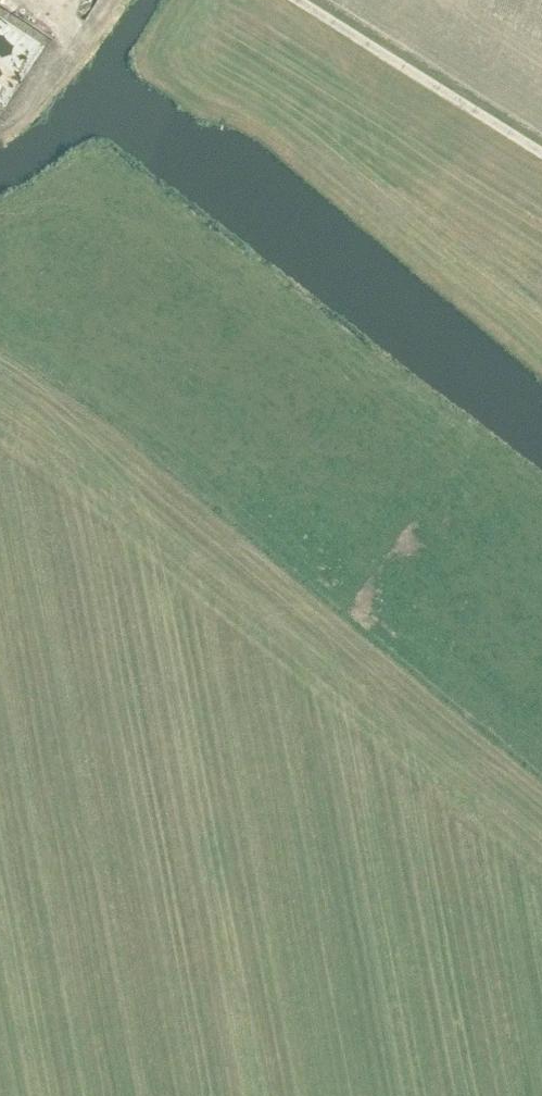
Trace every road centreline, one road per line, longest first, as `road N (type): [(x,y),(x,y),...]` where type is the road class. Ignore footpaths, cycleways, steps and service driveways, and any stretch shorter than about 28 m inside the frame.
road 1 (unclassified): [(541,162),(285,0)]

